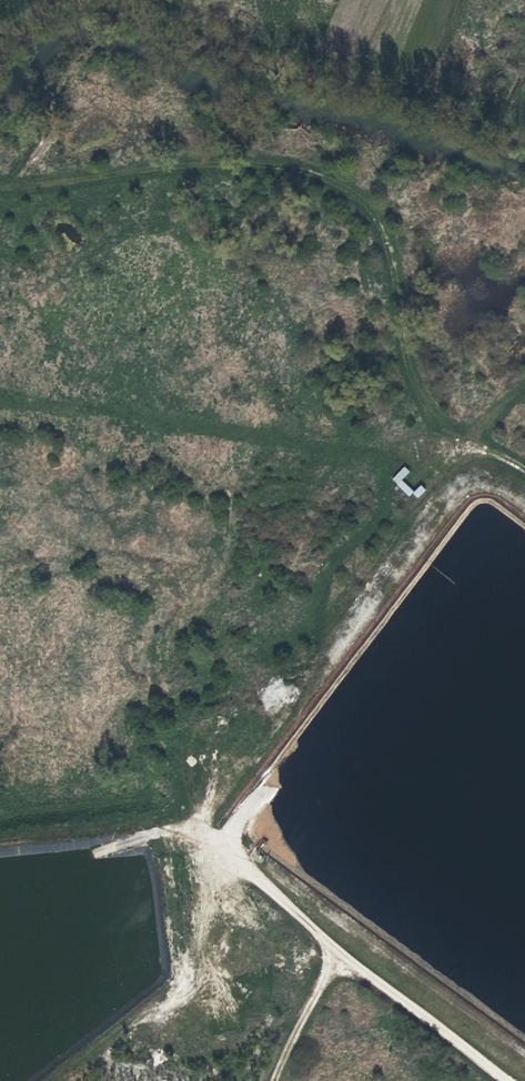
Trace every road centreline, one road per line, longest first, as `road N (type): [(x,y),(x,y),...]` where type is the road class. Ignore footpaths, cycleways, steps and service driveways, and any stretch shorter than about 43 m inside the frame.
road 1 (track): [(524,470),(432,413),(417,395),(402,348),(392,257),(360,195),(331,180),(245,163),(0,188)]
road 2 (track): [(505,1080),(323,939),(206,821)]
road 3 (track): [(244,0),(248,28),(263,40),(409,91),(434,76),(459,0)]
road 4 (track): [(272,1080),(322,982),(323,939)]

